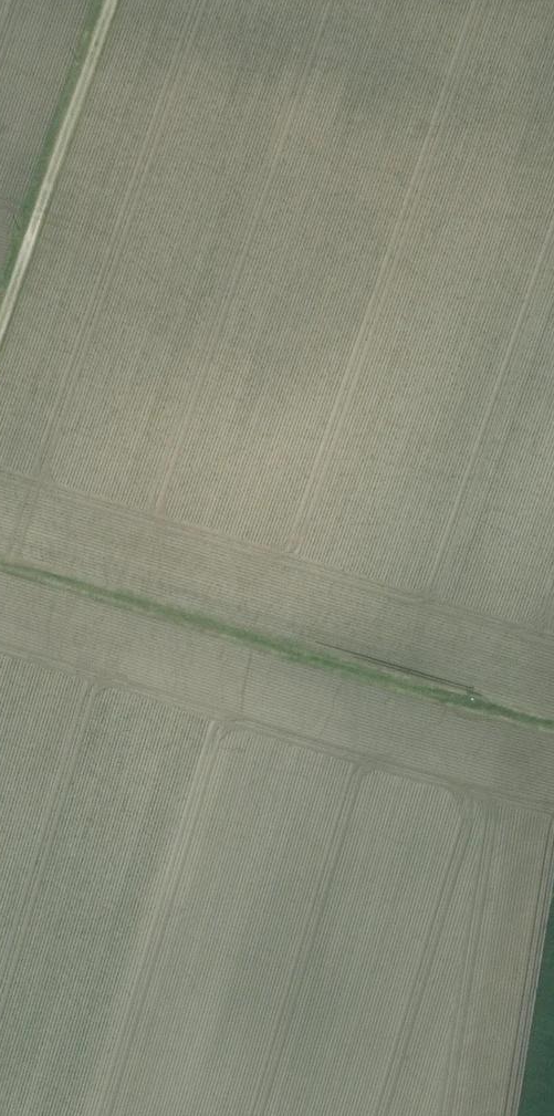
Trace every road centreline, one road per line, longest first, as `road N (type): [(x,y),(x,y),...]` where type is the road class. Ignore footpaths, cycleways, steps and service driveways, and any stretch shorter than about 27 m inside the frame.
road 1 (track): [(112,0),(0,327)]

